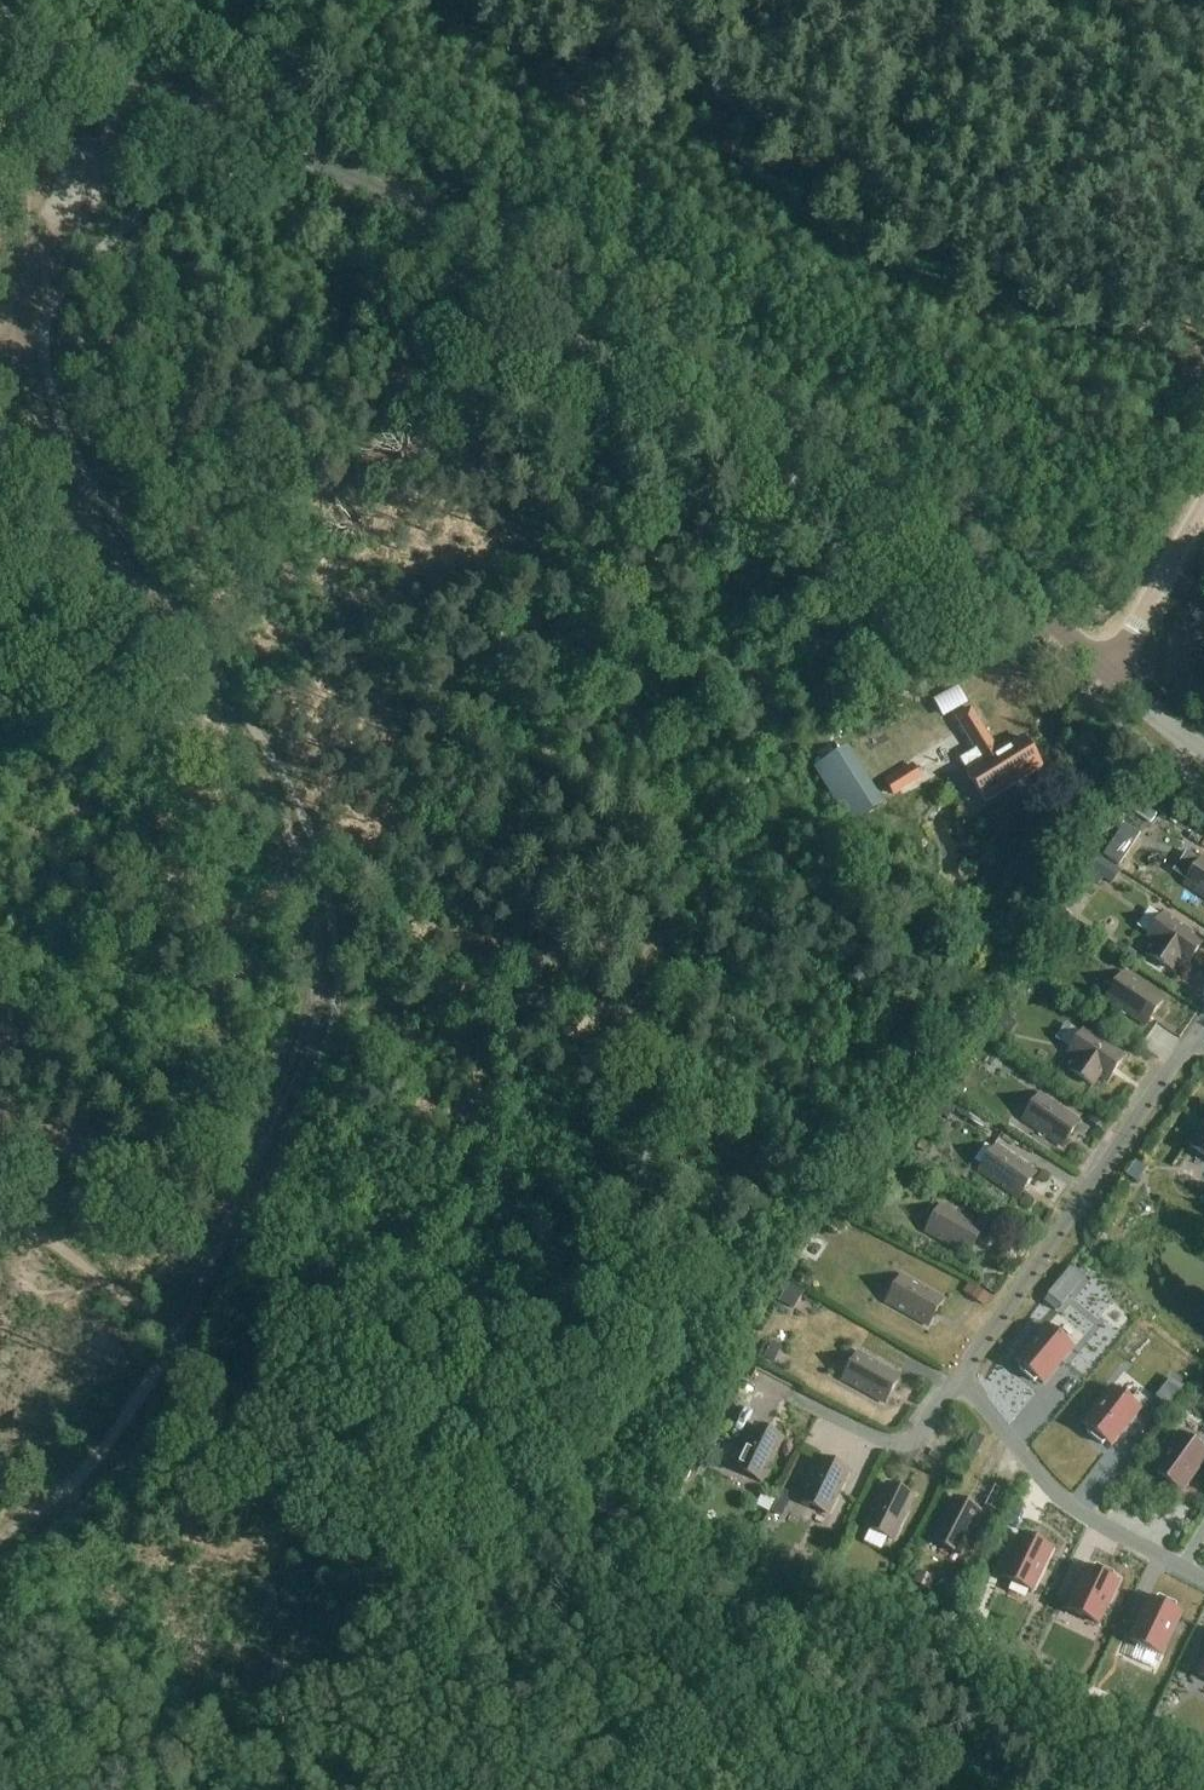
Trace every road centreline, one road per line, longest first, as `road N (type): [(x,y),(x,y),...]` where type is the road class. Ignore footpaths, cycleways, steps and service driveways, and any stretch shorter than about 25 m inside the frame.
road 1 (tertiary): [(1112,671),(940,505),(827,423),(0,2)]
road 2 (track): [(27,323),(42,418),(284,833)]
road 3 (track): [(284,833),(312,933),(312,1013),(179,1338)]
road 4 (track): [(179,1338),(137,1418),(95,1466),(0,1536)]
road 5 (track): [(0,1211),(66,1245),(179,1338)]
road 6 (unclassified): [(1112,671),(1203,502)]
road 7 (track): [(329,0),(263,132)]
road 8 (tertiary): [(1203,751),(1112,671)]

